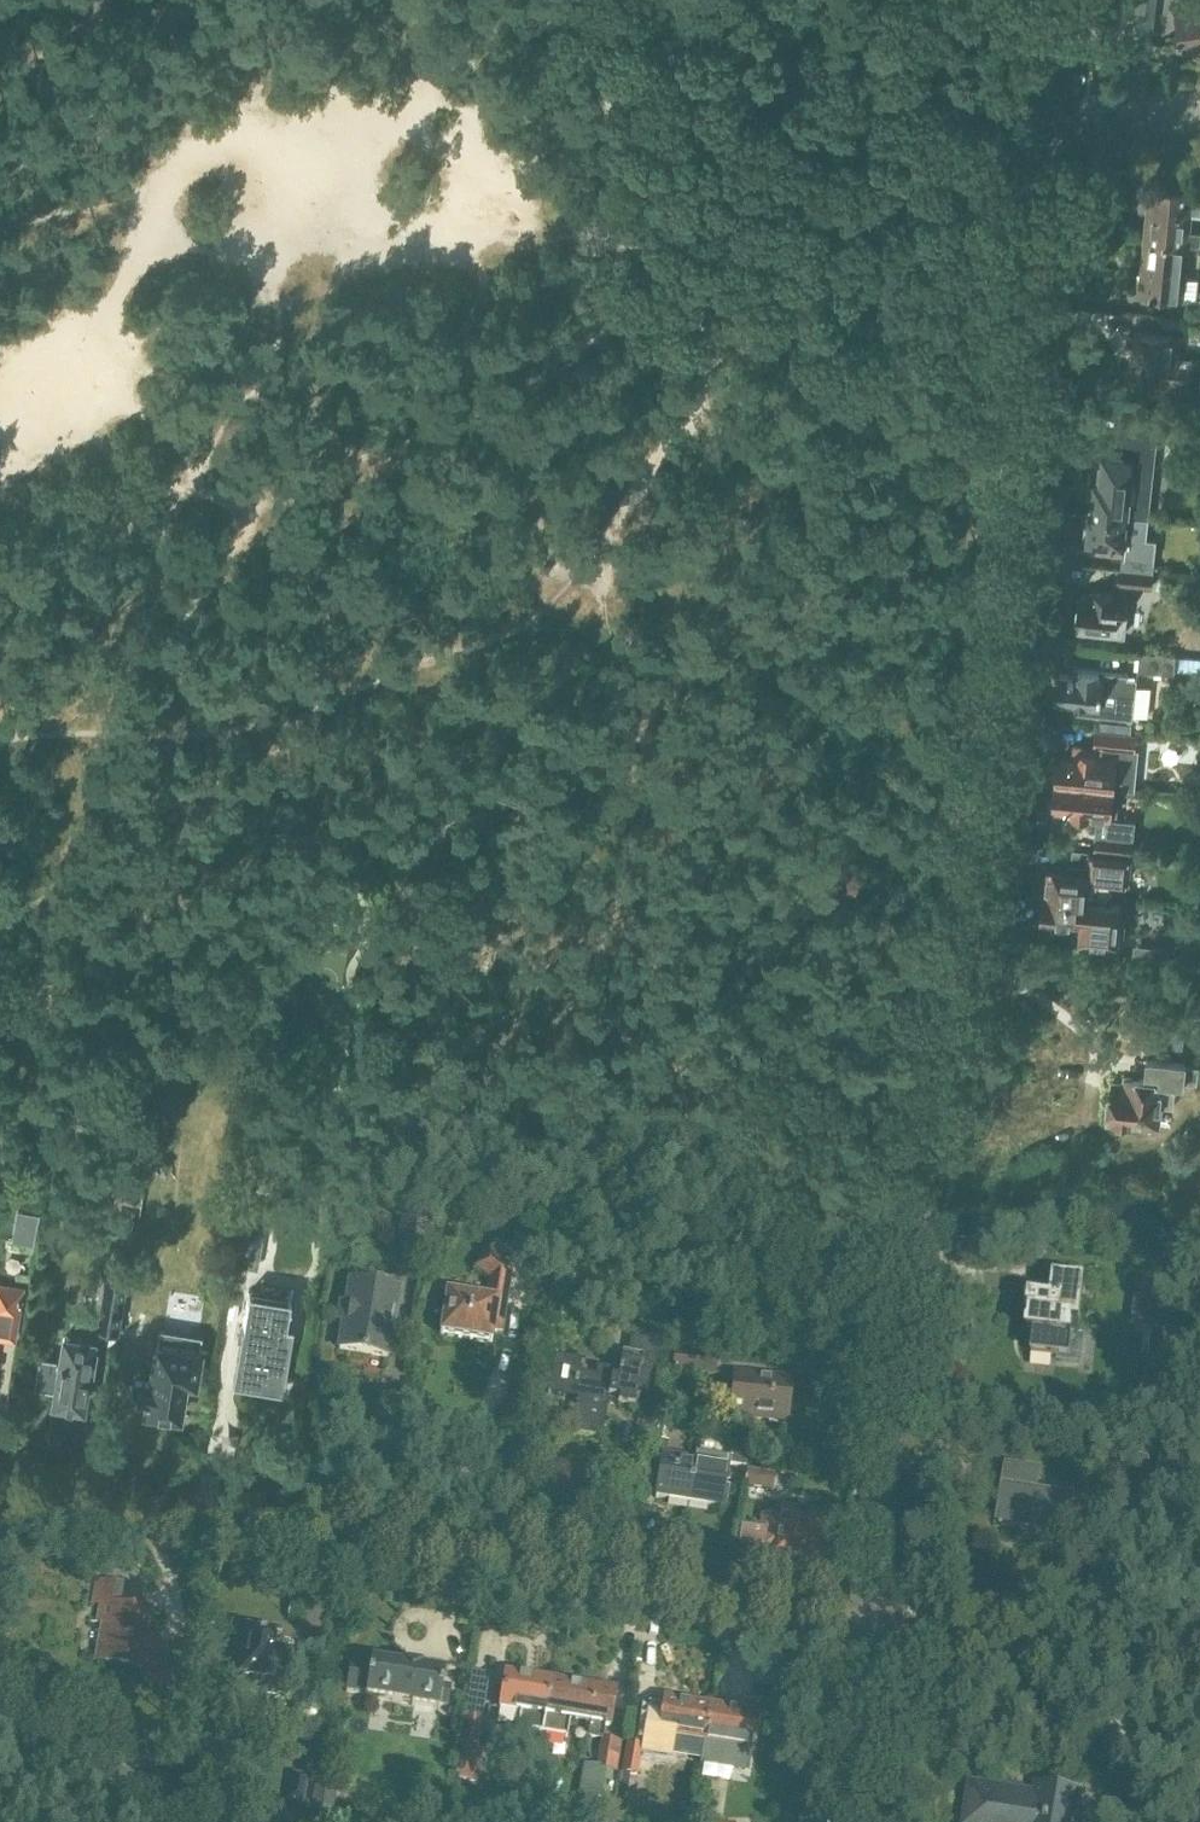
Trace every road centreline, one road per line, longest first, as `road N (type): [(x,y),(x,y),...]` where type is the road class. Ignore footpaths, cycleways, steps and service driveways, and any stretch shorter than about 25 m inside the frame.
road 1 (residential): [(867,1635),(912,1298),(1023,151)]
road 2 (unclassified): [(867,1635),(0,1488)]
road 3 (track): [(0,488),(71,388),(142,254),(246,246),(332,202),(462,61),(492,10)]
road 4 (unclassified): [(1199,1687),(867,1635)]
road 5 (track): [(0,383),(177,484),(268,507)]
road 6 (track): [(269,73),(265,142),(280,351)]
road 7 (tertiary): [(155,1821),(0,1687)]
road 8 (residential): [(848,1821),(867,1635)]
road 9 (residential): [(1023,151),(1199,122)]
road 10 (residential): [(1023,151),(1038,0)]

